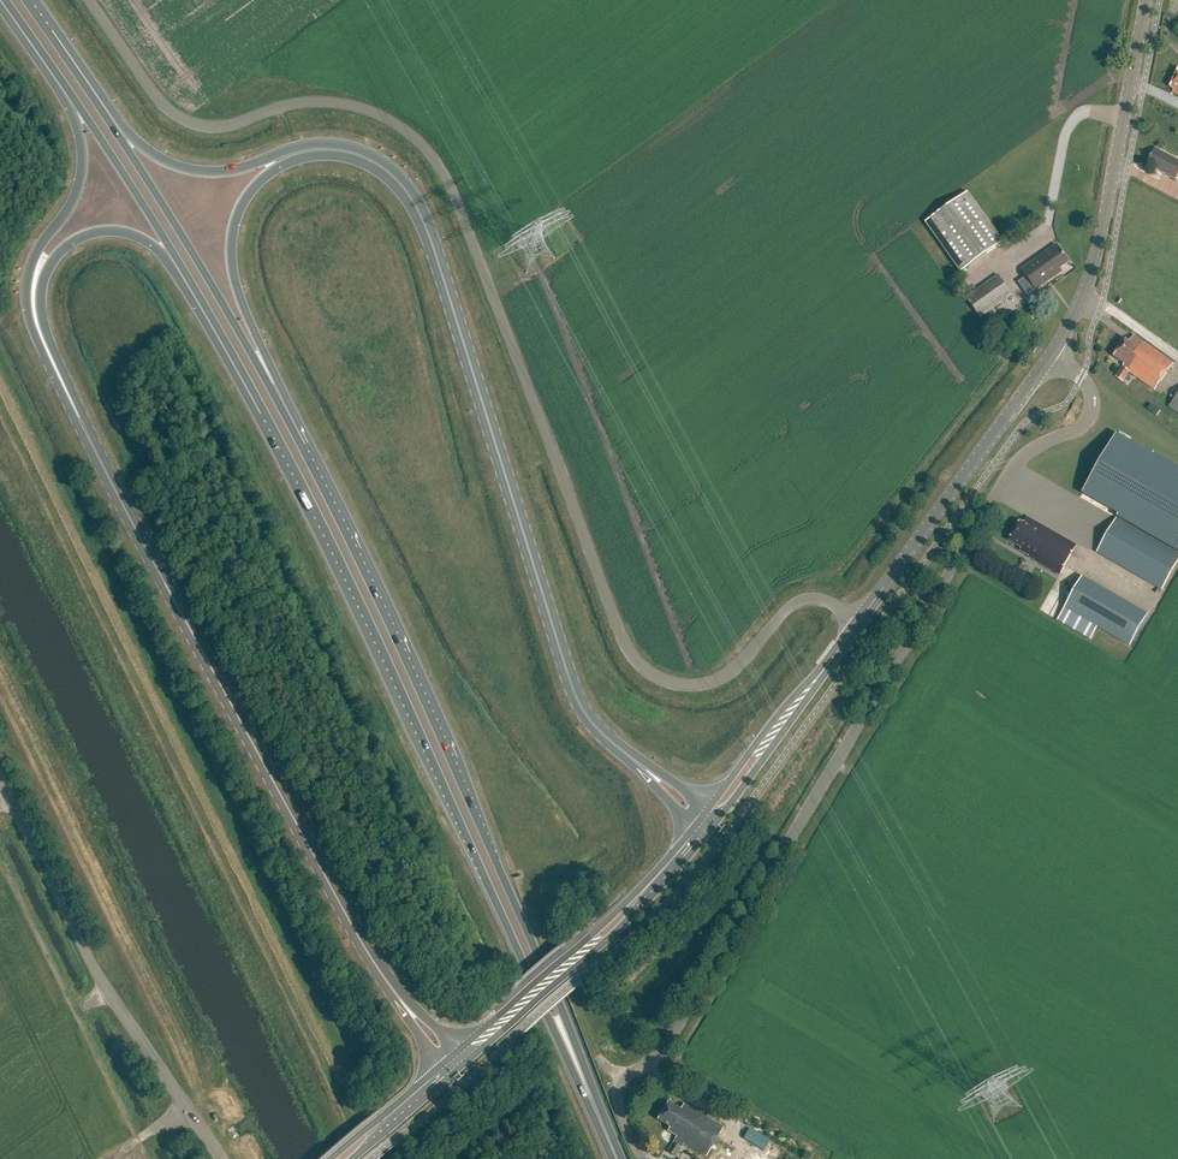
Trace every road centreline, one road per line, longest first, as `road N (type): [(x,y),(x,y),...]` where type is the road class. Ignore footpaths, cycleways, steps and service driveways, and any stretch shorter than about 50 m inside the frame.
road 1 (unclassified): [(859,619),(816,599),(798,602),(727,678),(686,687),(643,669),(621,636),(451,184),(419,142),(376,113),(343,104),(312,102),(243,124),(192,124),(156,97),(87,0)]
road 2 (unclassified): [(647,1158),(613,1087),(669,1051),(1006,480),(1024,455),(1089,418),(1094,393),(1049,357)]
road 3 (trunk): [(287,154),(327,150),(367,158),(415,206),(581,706),(652,776)]
road 4 (trunk): [(262,410),(569,1045)]
road 5 (trunk): [(569,1045),(433,720),(304,451)]
road 6 (trunk): [(98,455),(394,990)]
road 7 (trunk): [(98,455),(46,331),(41,291),(56,256),(103,231),(159,251),(262,410)]
road 8 (trunk): [(0,4),(52,82),(81,151),(76,193),(32,264),(25,293),(41,352),(98,455)]
road 9 (trunk): [(304,451),(193,254),(49,32)]
road 10 (trunk): [(4,0),(161,234),(262,410)]
road 11 (unclassified): [(220,1158),(87,957),(0,786)]
road 12 (secondary): [(1049,357),(1098,248),(1144,0)]
road 13 (trunk): [(304,451),(245,313),(229,252),(237,207),(287,154)]
road 14 (secondary): [(460,1055),(651,886),(699,830)]
road 15 (secondary): [(859,619),(1049,357)]
road 16 (trunk): [(287,154),(230,170),(160,158),(137,142),(49,32)]
road 17 (secondary): [(714,810),(859,619)]
road 18 (secondary): [(337,1158),(442,1069)]
road 19 (trunk): [(619,1158),(569,1045)]

